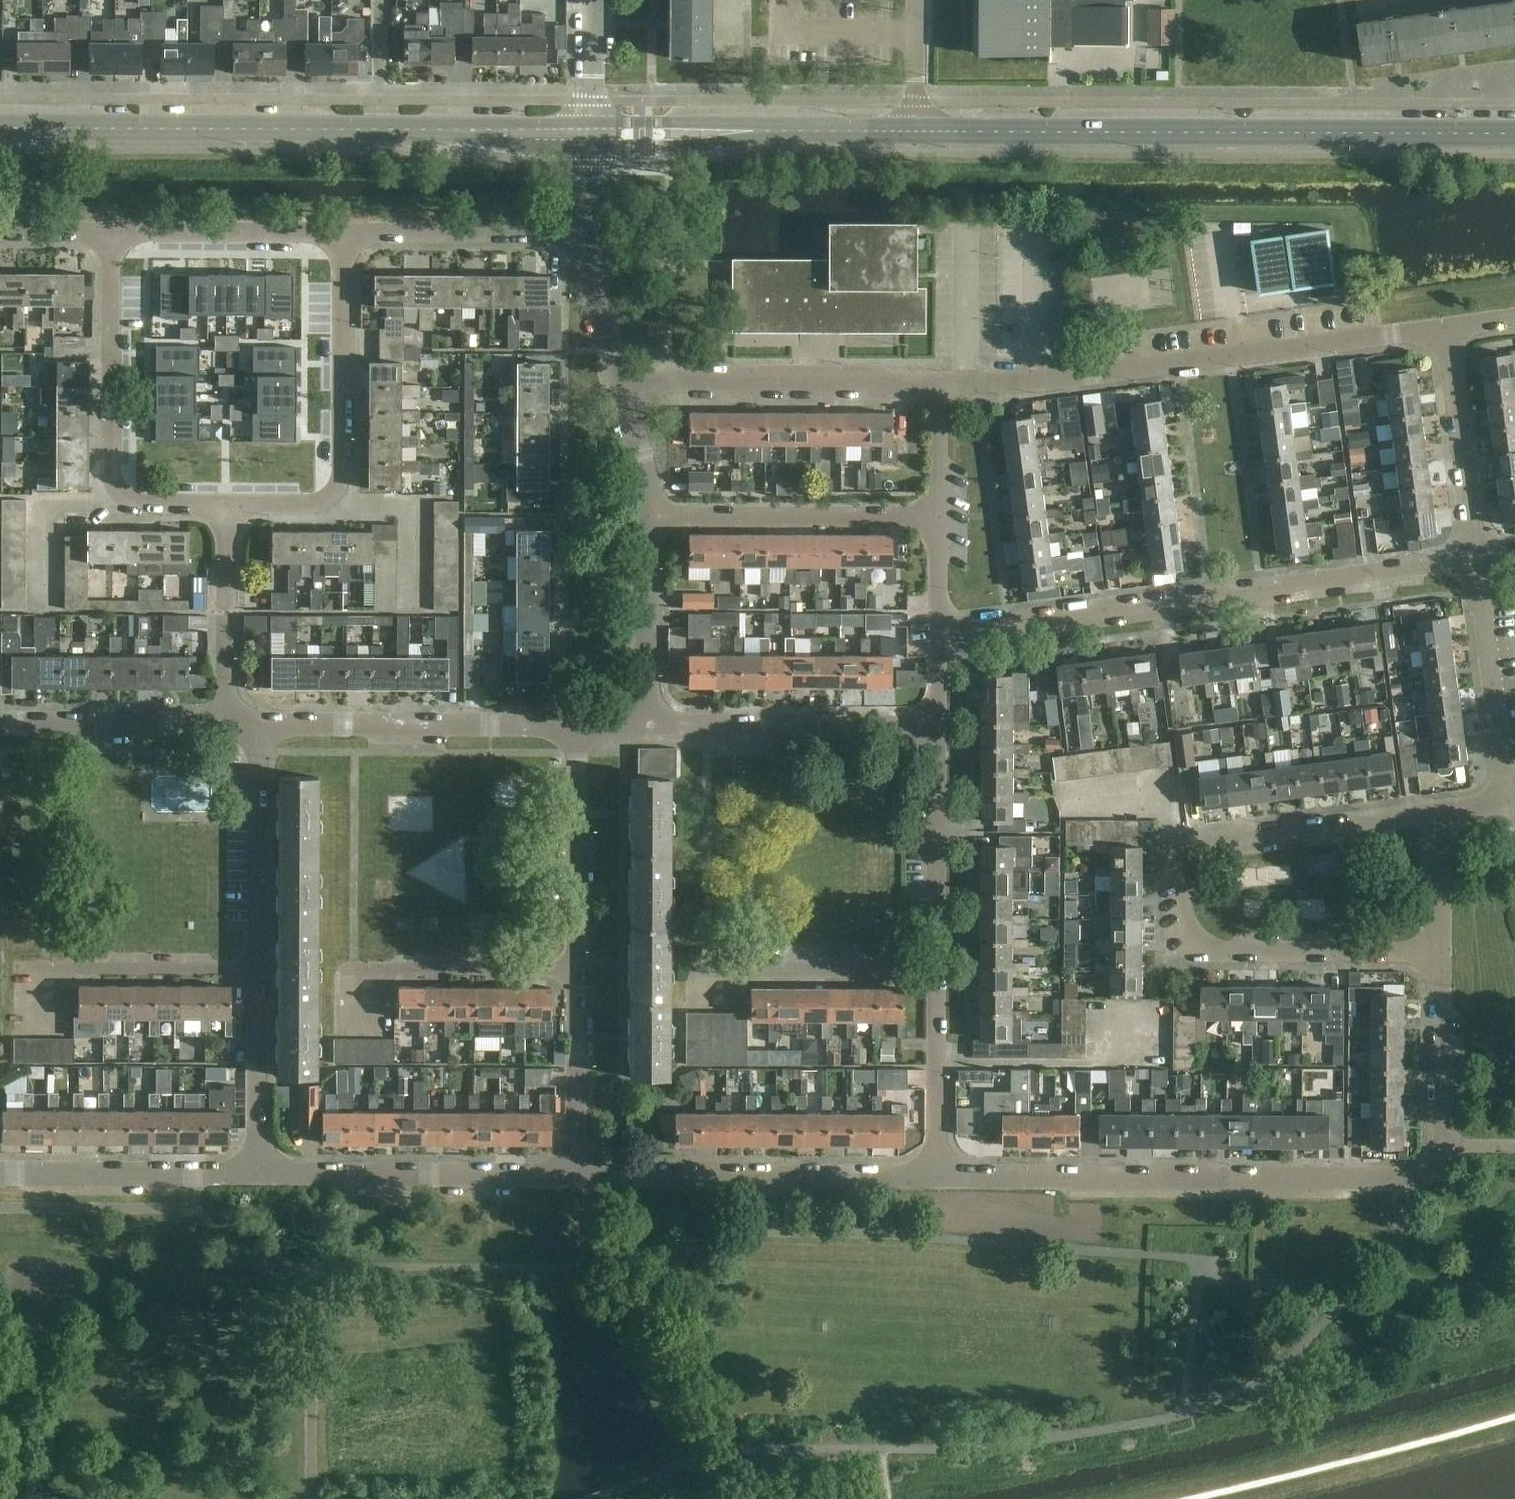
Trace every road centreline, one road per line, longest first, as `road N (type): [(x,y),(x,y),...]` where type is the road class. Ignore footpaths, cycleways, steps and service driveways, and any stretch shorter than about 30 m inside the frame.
road 1 (residential): [(1440,950),(1222,951),(1194,943),(1176,924),(1174,877),(1186,853),(1209,842),(1440,813)]
road 2 (tertiary): [(1514,135),(915,136)]
road 3 (tertiary): [(588,134),(0,135)]
road 4 (residential): [(937,636),(1475,559)]
road 5 (residential): [(934,1178),(1376,1185),(1420,1173),(1441,1152)]
road 6 (residential): [(939,385),(1150,371),(1450,330)]
road 7 (residential): [(228,505),(139,505),(120,492),(112,470),(112,233)]
road 8 (residential): [(346,234),(341,473),(333,491),(311,505),(228,505)]
road 9 (residential): [(577,1178),(934,1178)]
road 10 (tertiary): [(915,136),(588,134)]
road 11 (residential): [(256,1175),(577,1178)]
road 12 (residential): [(619,382),(939,385)]
road 13 (residential): [(577,731),(258,728)]
road 14 (residential): [(937,733),(650,731)]
road 15 (residential): [(938,519),(655,516)]
road 16 (residential): [(354,1032),(354,972),(575,972)]
road 17 (residential): [(45,1029),(45,971),(257,971)]
road 18 (residential): [(934,969),(704,971),(704,1004)]
road 19 (residential): [(0,1173),(256,1175)]
road 20 (residential): [(1509,801),(1475,559)]
road 21 (residential): [(257,971),(258,728)]
road 22 (residential): [(588,235),(346,234)]
road 23 (residential): [(575,972),(577,731)]
road 24 (residential): [(937,733),(934,969)]
road 25 (residential): [(346,234),(112,233)]
road 26 (residential): [(1475,559),(1450,330)]
road 27 (residential): [(228,728),(0,727)]
road 28 (residential): [(228,728),(228,505)]
road 29 (residential): [(650,731),(655,516)]
road 30 (residential): [(934,969),(934,1178)]
road 31 (residential): [(577,1178),(575,972)]
road 32 (residential): [(256,1175),(257,971)]
road 33 (residential): [(1441,1152),(1440,950)]
road 34 (residential): [(619,382),(592,302),(588,235)]
road 35 (residential): [(655,516),(619,382)]
road 36 (residential): [(1440,950),(1440,813)]
road 37 (residential): [(915,136),(916,0)]
road 38 (residential): [(939,385),(938,519)]
road 39 (unclassified): [(588,134),(589,0)]

